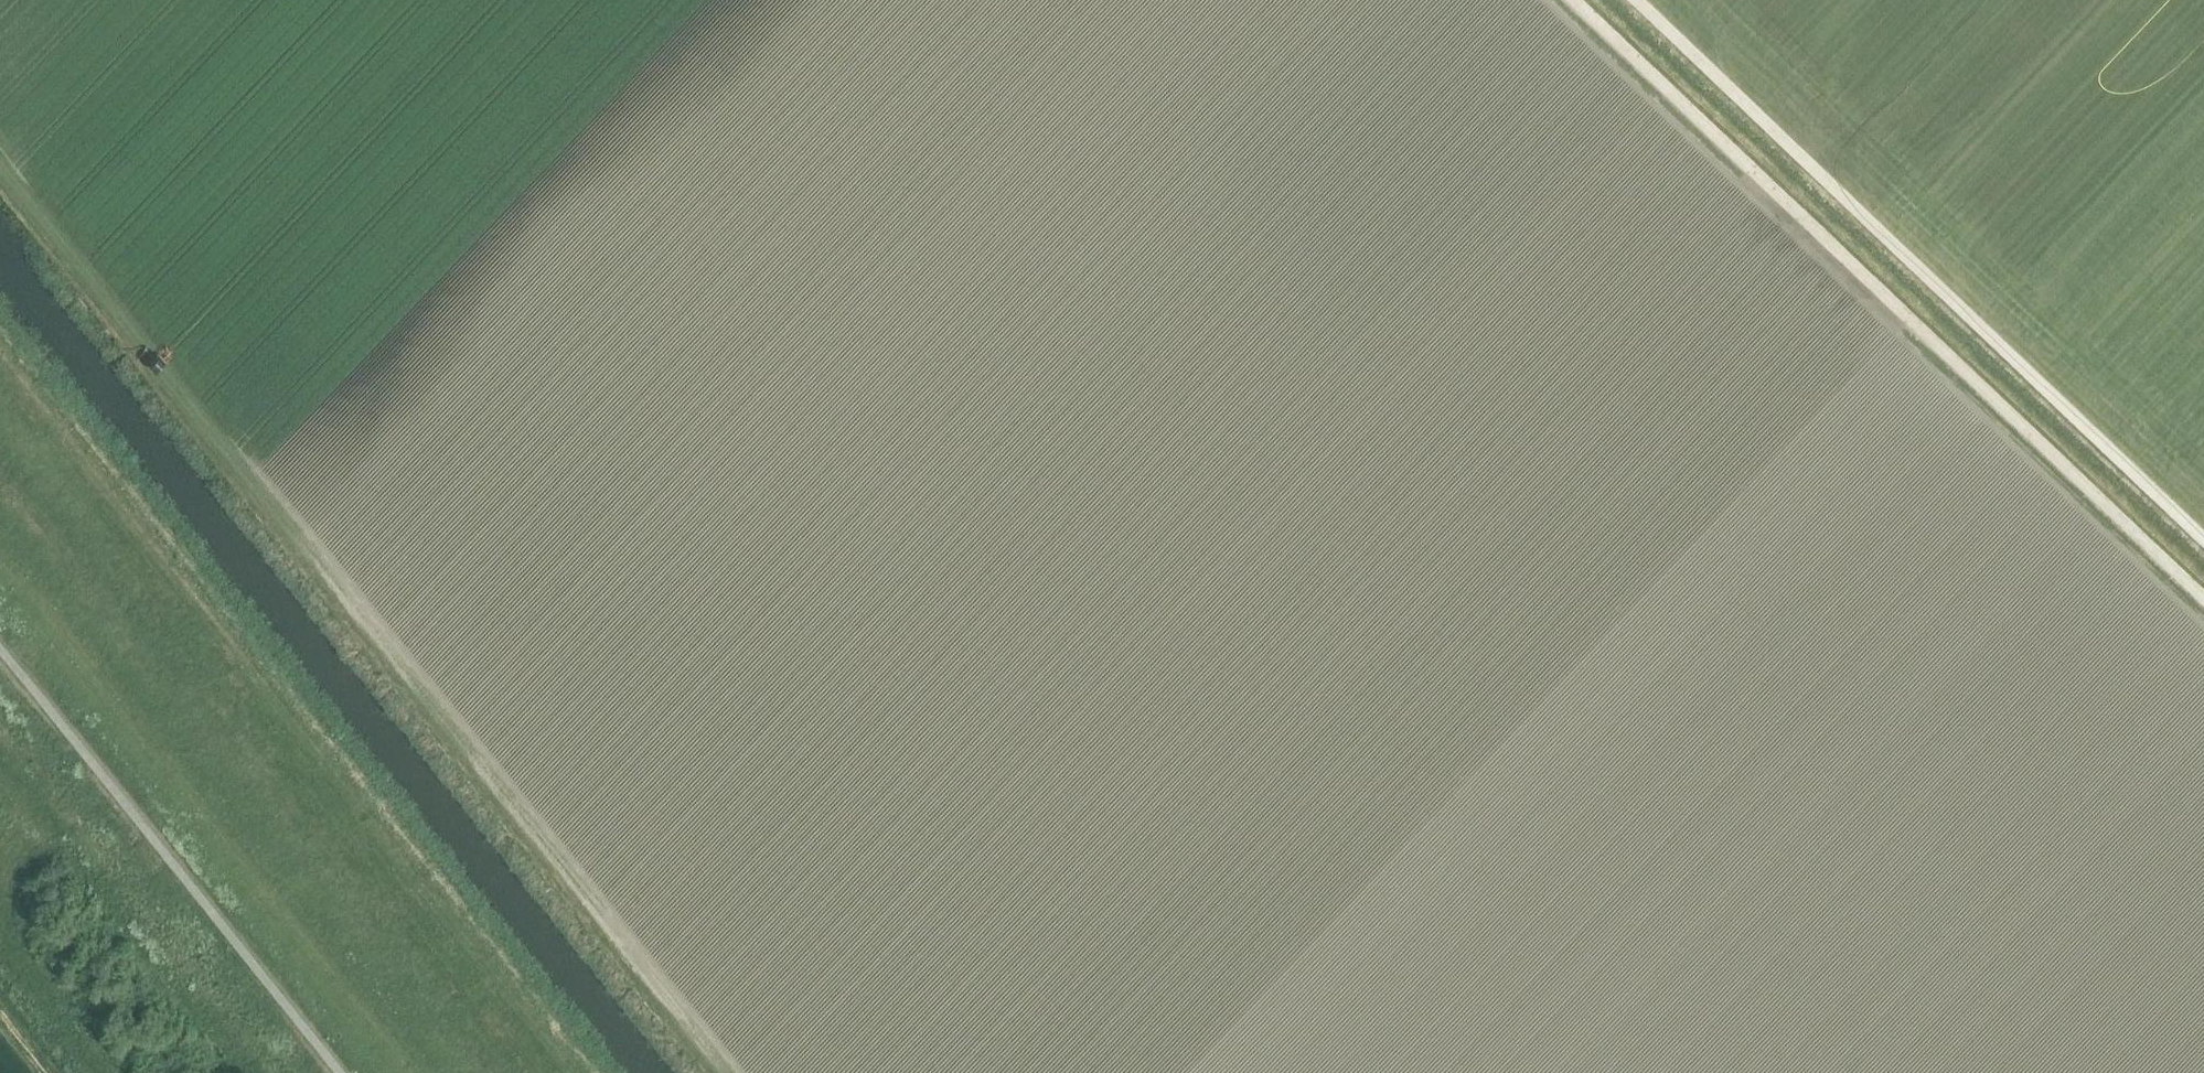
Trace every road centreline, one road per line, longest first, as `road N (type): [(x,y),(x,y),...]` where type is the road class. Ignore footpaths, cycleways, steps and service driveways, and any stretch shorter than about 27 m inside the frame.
road 1 (track): [(2203,596),(1578,0)]
road 2 (track): [(1637,0),(2203,538)]

